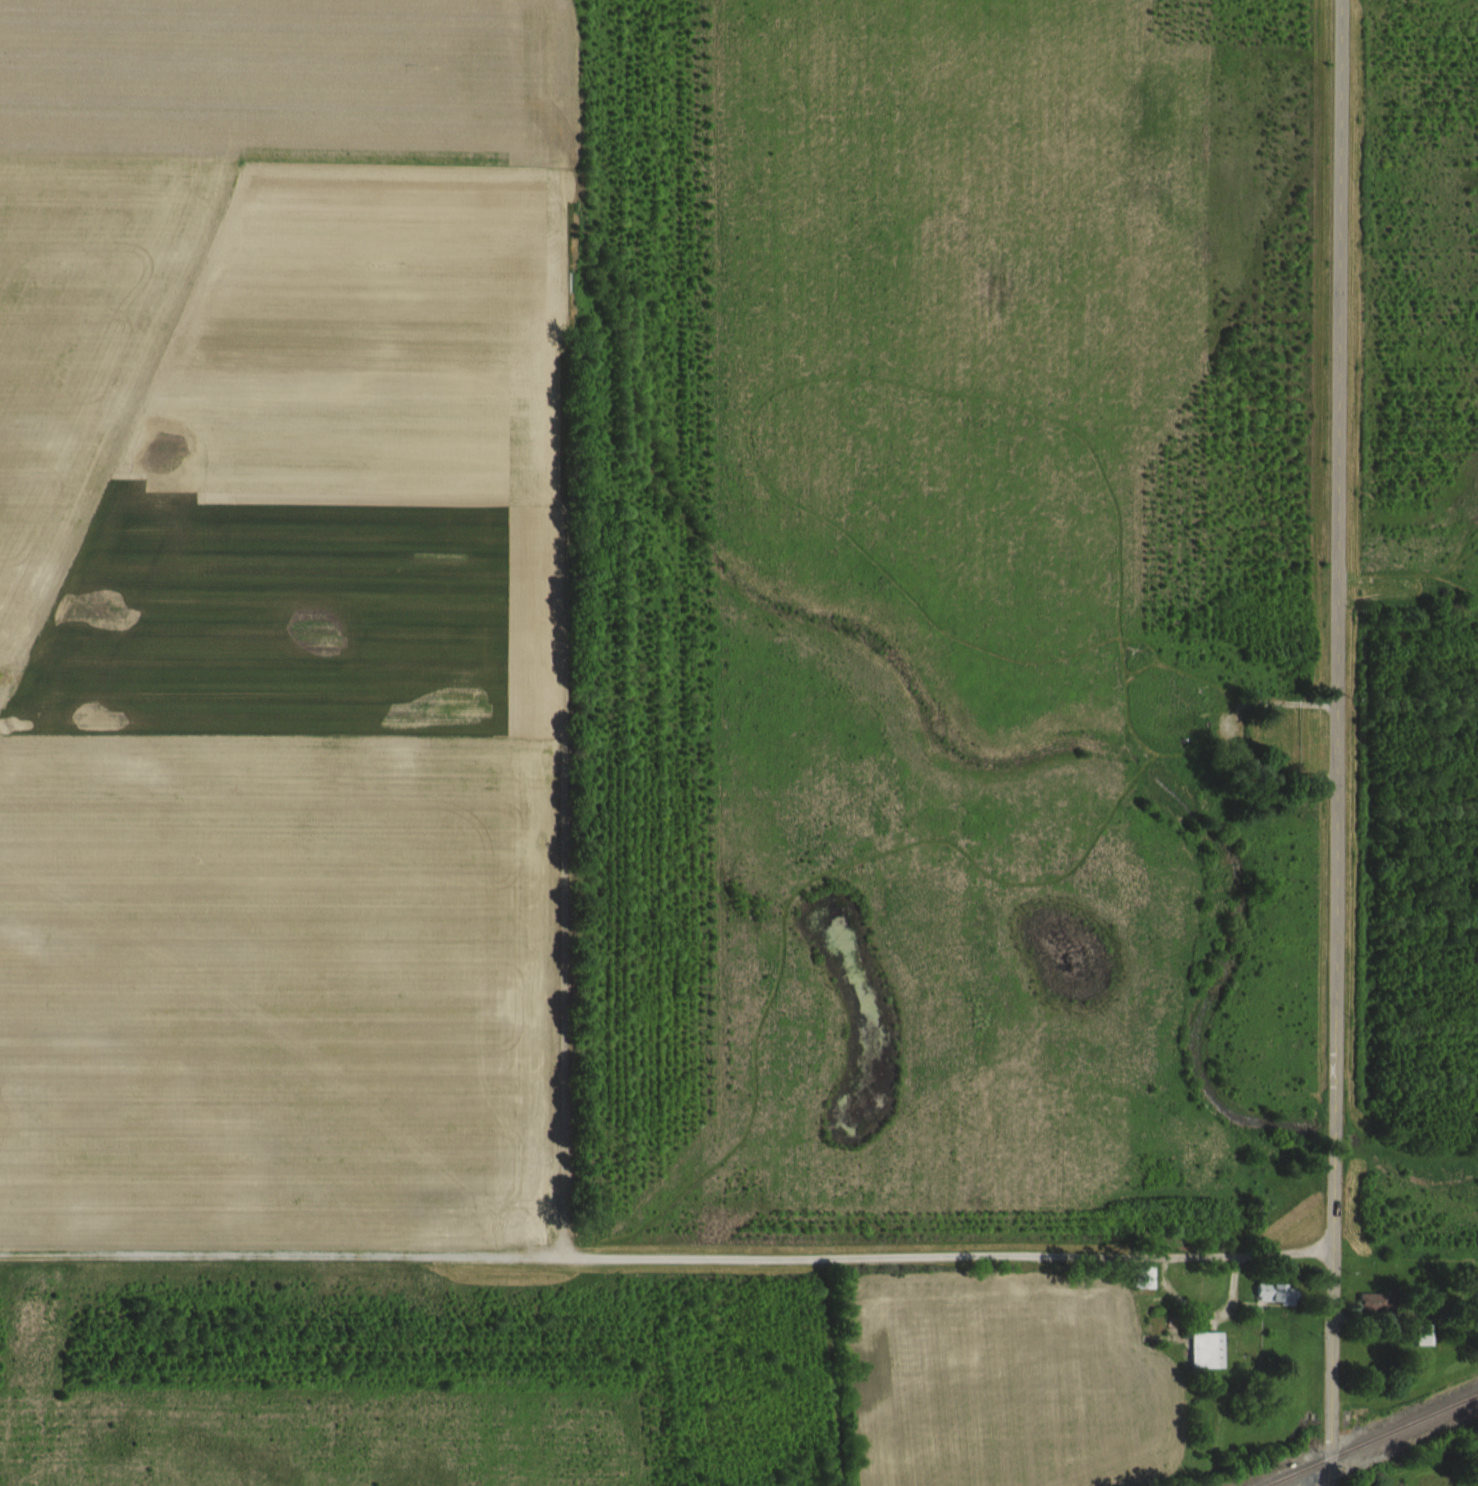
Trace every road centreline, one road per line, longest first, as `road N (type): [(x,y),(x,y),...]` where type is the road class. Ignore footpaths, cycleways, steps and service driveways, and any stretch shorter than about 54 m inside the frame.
road 1 (residential): [(1344,0),(1330,1485)]
road 2 (residential): [(1335,1249),(564,1254)]
road 3 (track): [(564,1254),(0,1254)]

